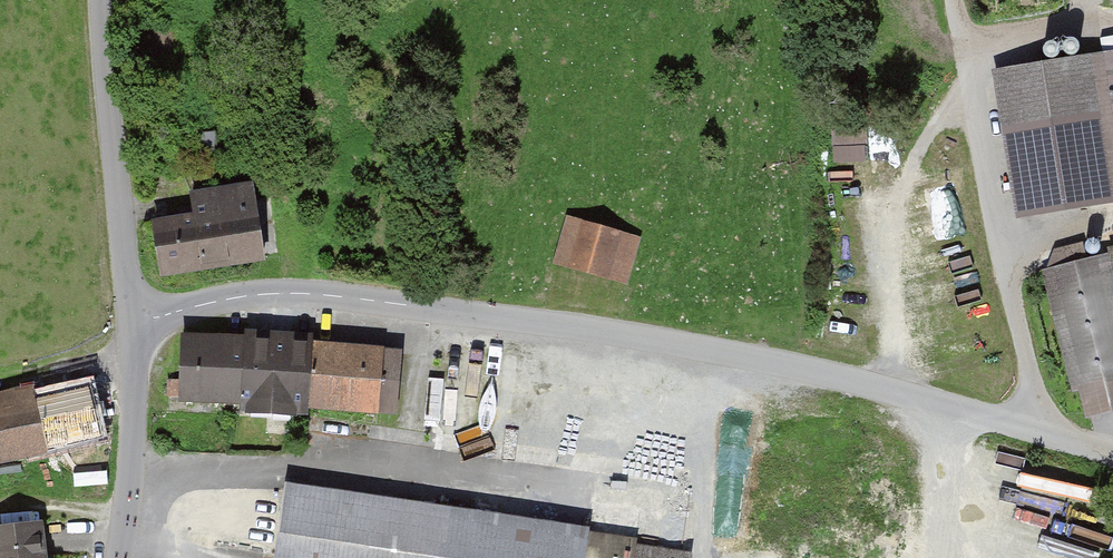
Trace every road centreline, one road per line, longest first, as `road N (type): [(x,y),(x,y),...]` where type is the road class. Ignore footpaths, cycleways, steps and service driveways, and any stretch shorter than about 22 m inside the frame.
road 1 (residential): [(145,320),(275,294),(696,346),(909,395),(1112,456)]
road 2 (track): [(186,557),(125,520),(180,481),(265,468),(417,468),(539,483)]
road 3 (unclassified): [(145,320),(131,285),(101,0)]
road 4 (residential): [(119,557),(145,320)]
road 5 (track): [(955,409),(927,557)]

